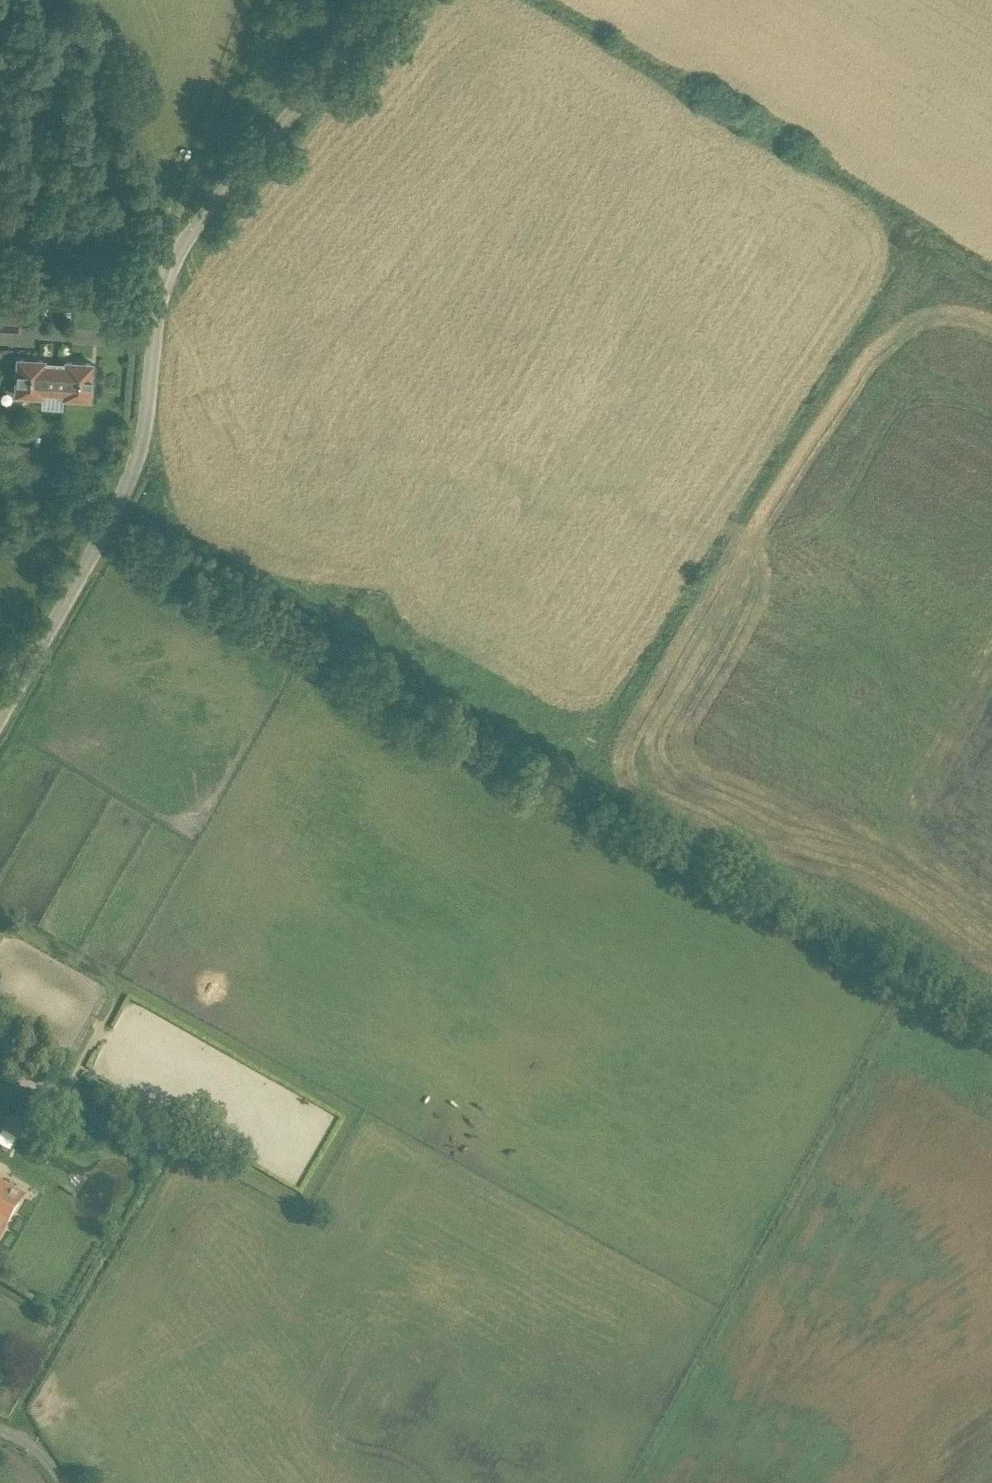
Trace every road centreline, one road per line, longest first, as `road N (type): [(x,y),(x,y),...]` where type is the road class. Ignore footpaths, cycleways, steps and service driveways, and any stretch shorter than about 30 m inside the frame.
road 1 (unclassified): [(0,718),(131,487),(167,269),(379,0)]
road 2 (track): [(167,269),(69,0)]
road 3 (track): [(871,1482),(991,1245)]
road 4 (track): [(0,236),(161,295)]

